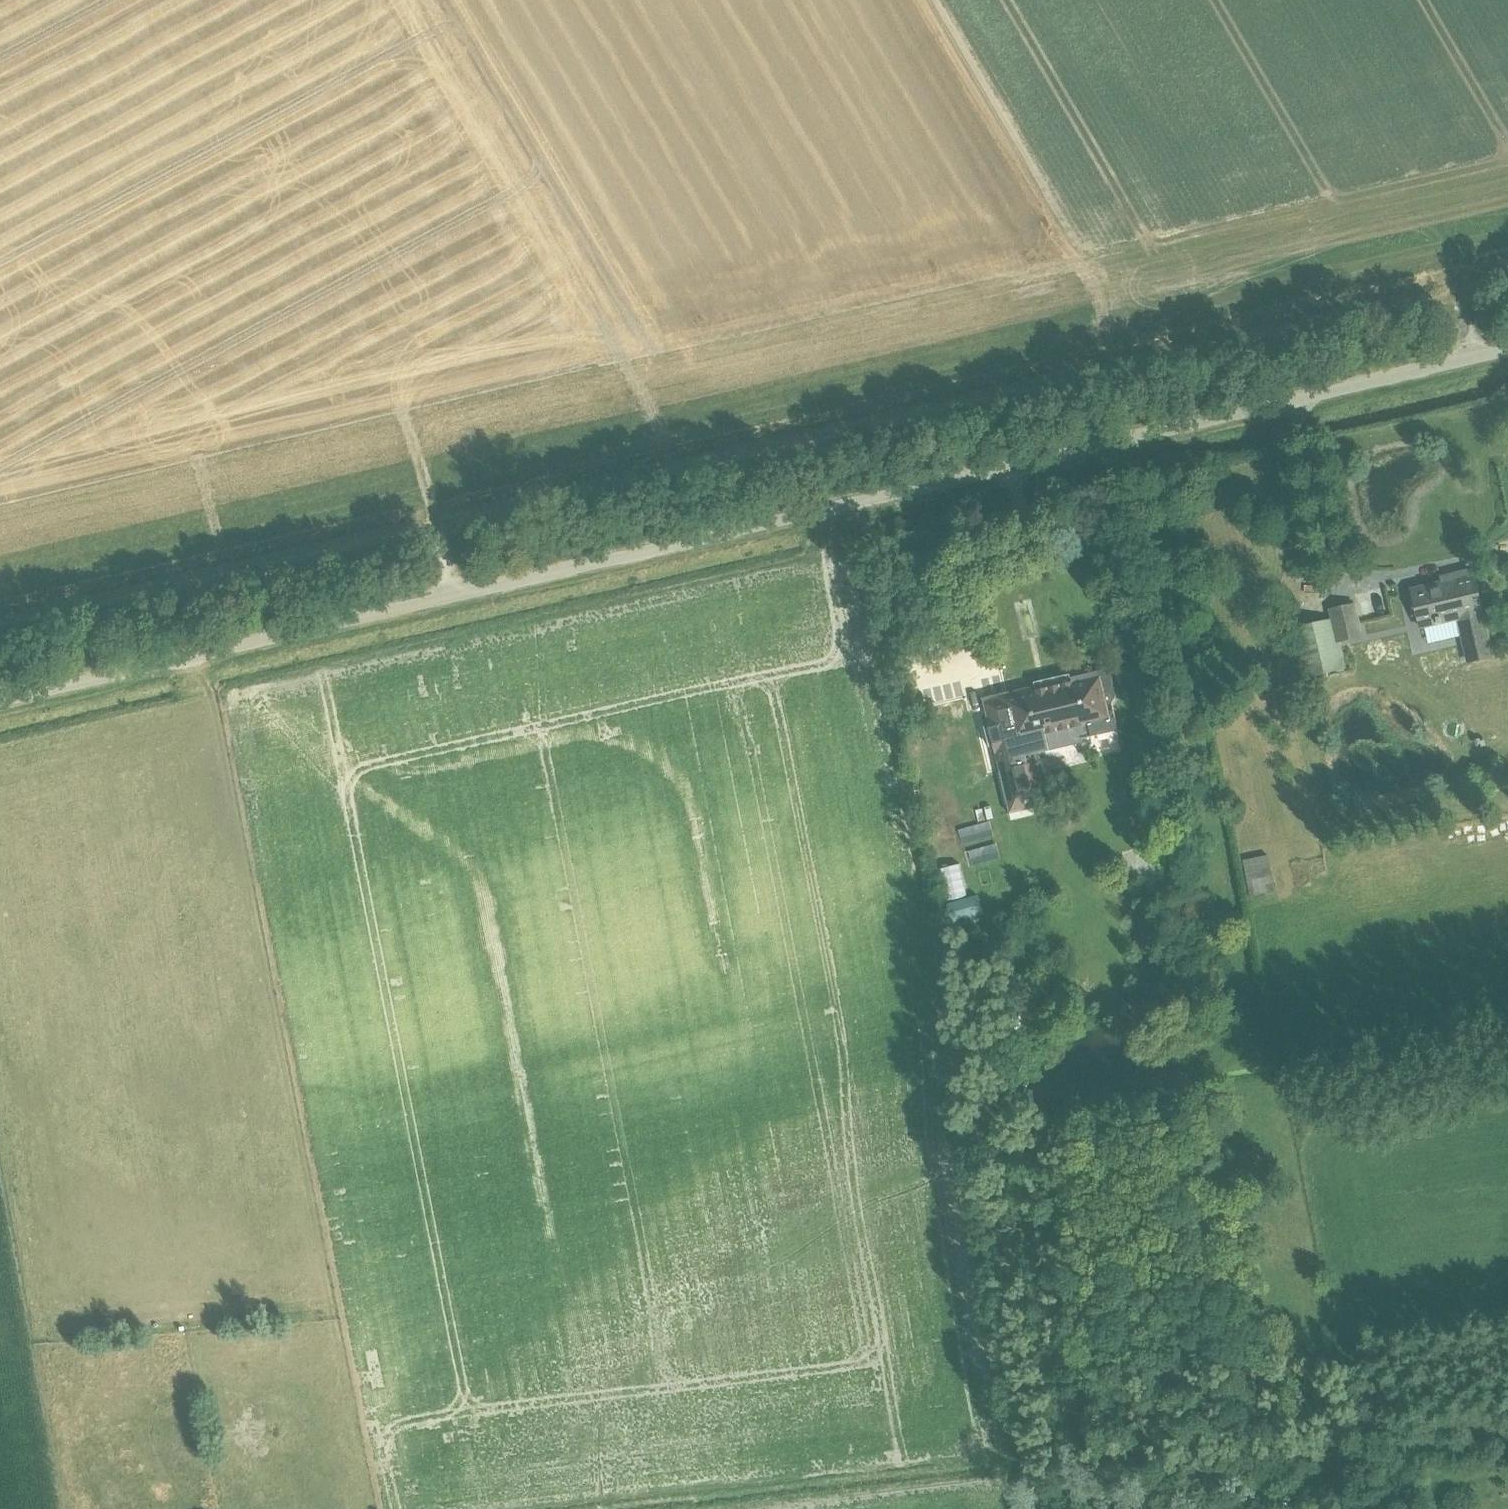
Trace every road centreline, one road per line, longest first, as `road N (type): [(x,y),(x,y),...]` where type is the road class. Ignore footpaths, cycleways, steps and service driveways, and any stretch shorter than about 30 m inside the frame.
road 1 (unclassified): [(0,701),(1507,351)]

